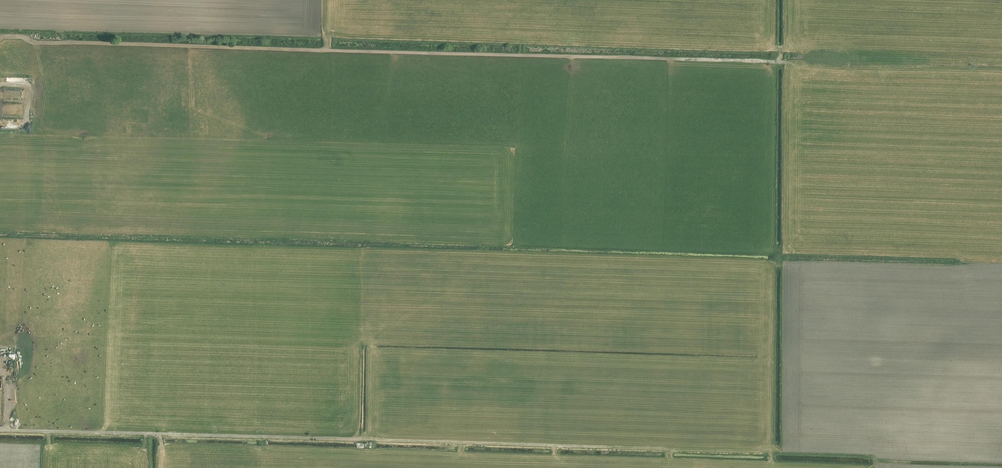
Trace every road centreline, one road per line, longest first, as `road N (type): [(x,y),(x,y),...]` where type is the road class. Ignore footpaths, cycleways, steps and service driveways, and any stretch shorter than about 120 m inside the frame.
road 1 (track): [(0,430),(861,454),(875,457),(875,467)]

